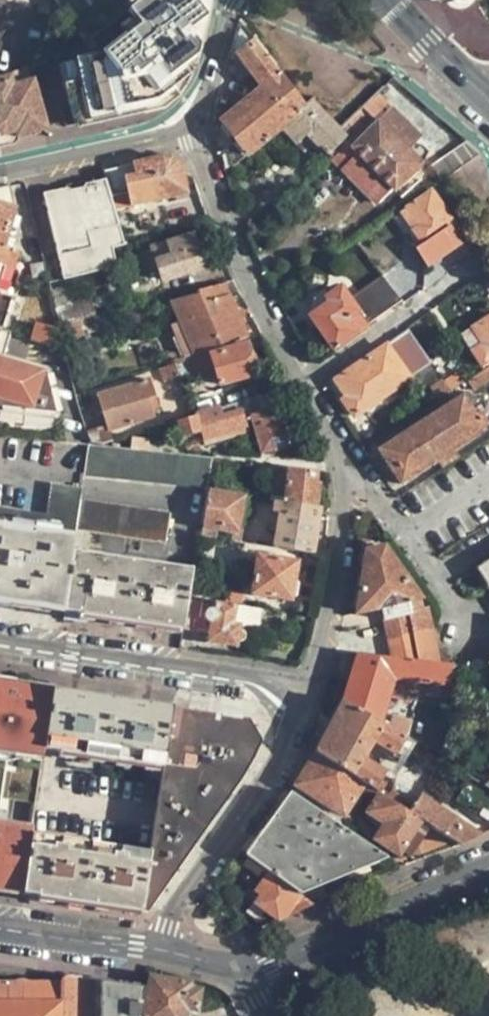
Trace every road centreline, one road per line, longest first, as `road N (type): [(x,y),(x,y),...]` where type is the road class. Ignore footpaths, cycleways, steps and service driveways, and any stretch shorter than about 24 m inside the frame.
road 1 (residential): [(343,478),(240,272),(189,127)]
road 2 (residential): [(305,693),(249,677),(0,643)]
road 3 (residential): [(157,951),(169,914),(300,728),(305,693)]
road 4 (residential): [(488,868),(248,974)]
road 5 (residential): [(305,693),(319,665),(340,558),(343,478)]
road 6 (residential): [(343,478),(370,496),(479,635)]
road 7 (residential): [(0,170),(189,127)]
road 8 (residential): [(157,951),(0,932)]
road 9 (secondary): [(390,0),(488,101)]
road 10 (residential): [(189,127),(210,93),(234,0)]

